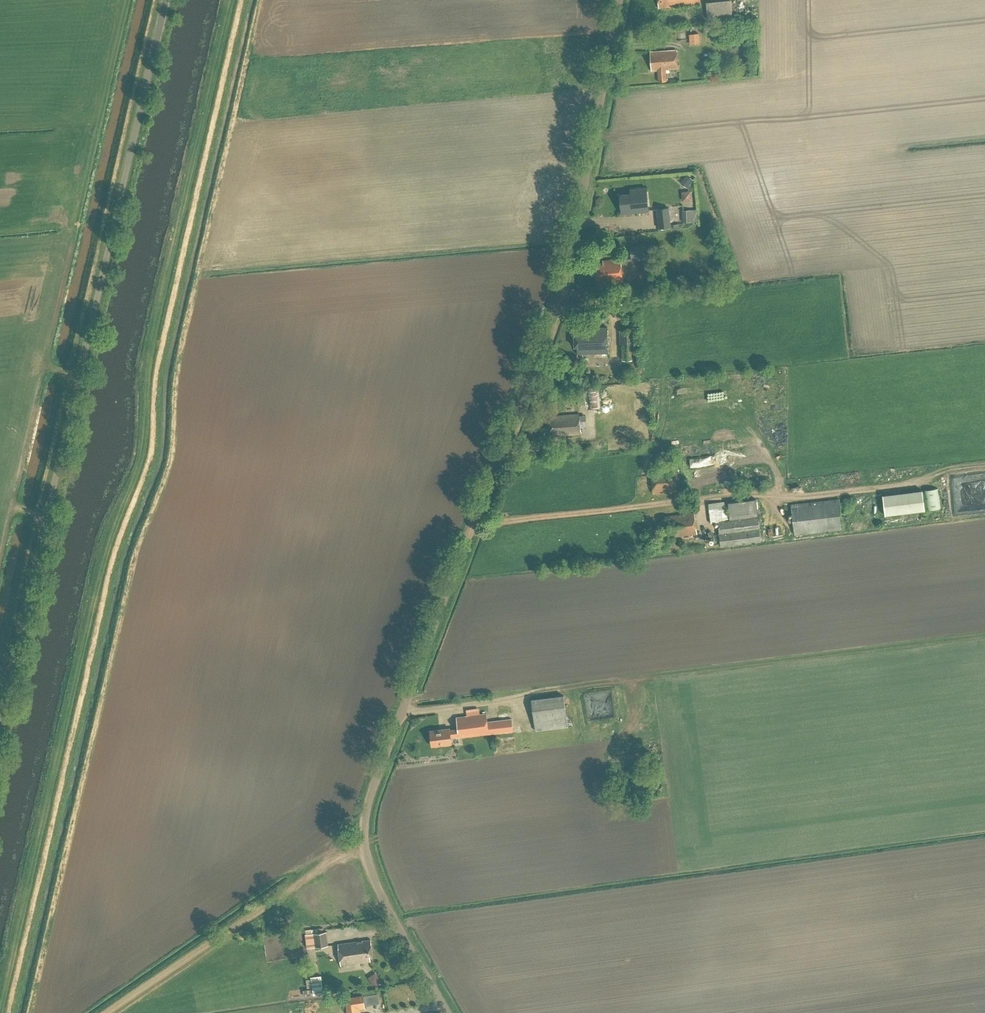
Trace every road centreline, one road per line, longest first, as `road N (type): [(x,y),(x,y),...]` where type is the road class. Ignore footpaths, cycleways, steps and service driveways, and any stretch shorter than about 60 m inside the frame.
road 1 (unclassified): [(448,1012),(376,881),(363,844),(366,813),(578,267),(623,0)]
road 2 (track): [(229,0),(152,331),(142,443),(100,564),(0,1012)]
road 3 (unclassified): [(0,718),(166,0)]
road 4 (track): [(363,844),(110,1012)]

